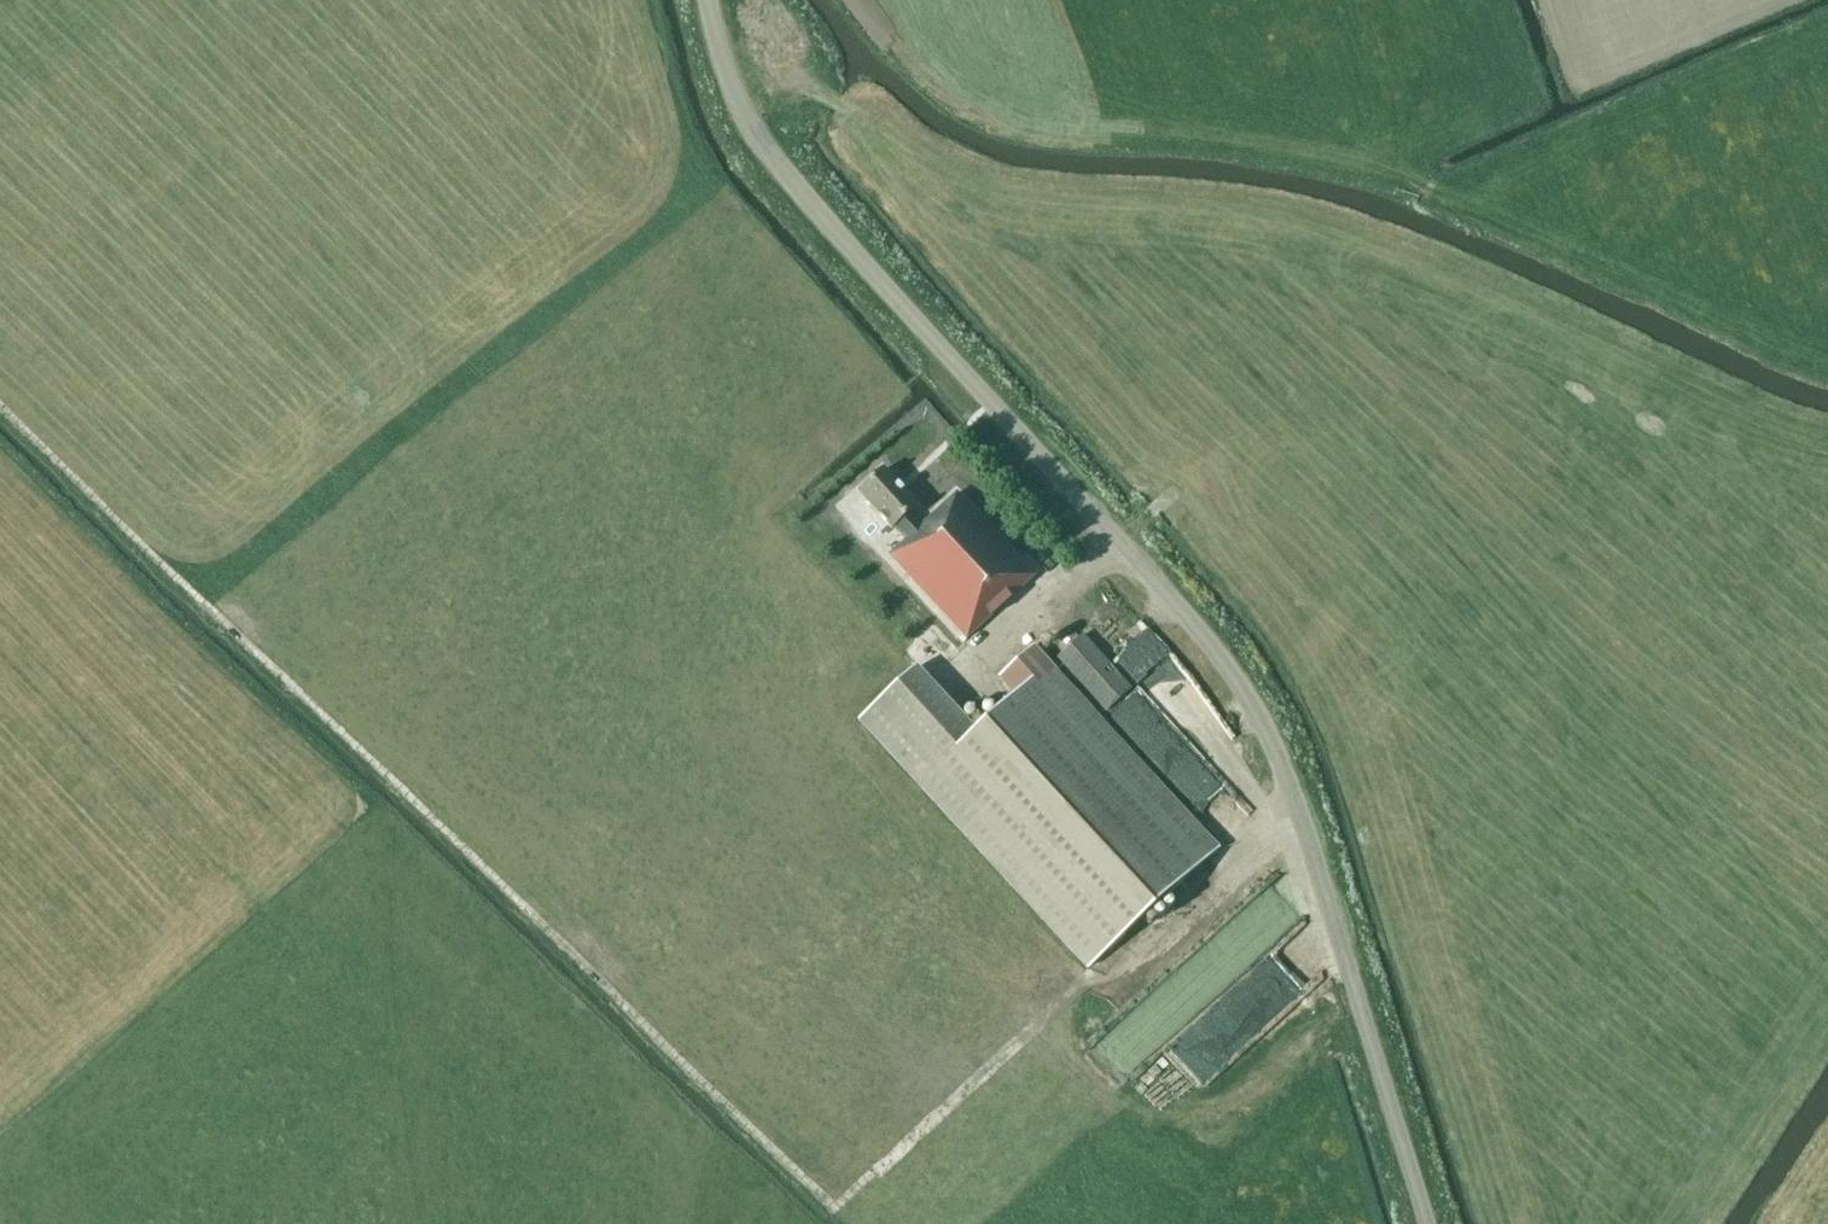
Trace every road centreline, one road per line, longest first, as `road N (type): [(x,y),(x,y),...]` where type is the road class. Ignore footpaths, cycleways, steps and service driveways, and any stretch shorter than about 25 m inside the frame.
road 1 (unclassified): [(1424,1223),(1262,719),(1207,628),(817,231),(752,145),(720,80),(698,0)]

